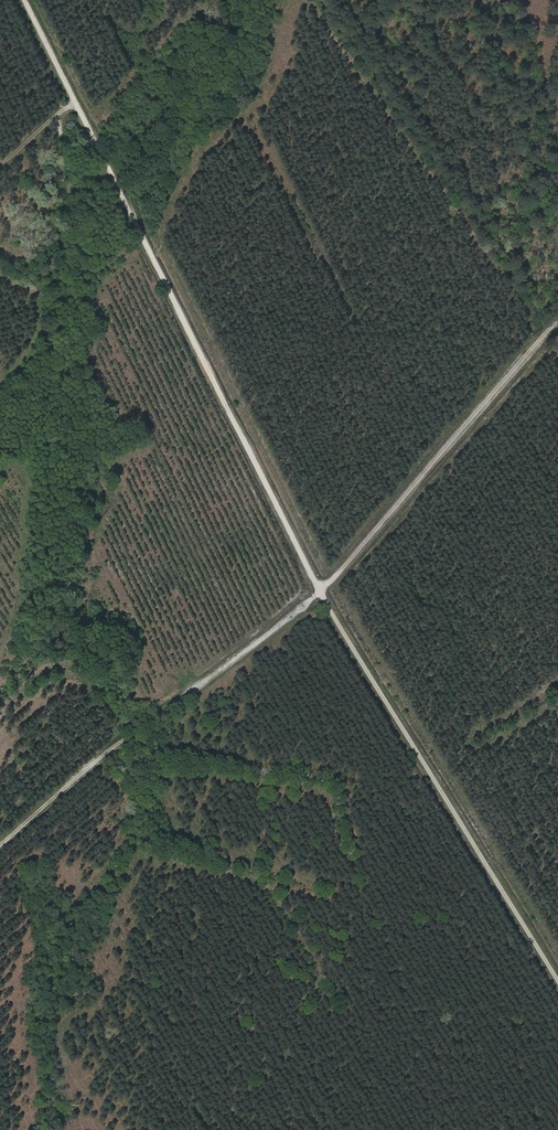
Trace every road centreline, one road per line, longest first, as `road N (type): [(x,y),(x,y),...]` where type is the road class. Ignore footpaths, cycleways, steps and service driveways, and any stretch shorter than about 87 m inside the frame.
road 1 (track): [(23,0),(320,591)]
road 2 (track): [(320,591),(557,981)]
road 3 (track): [(320,591),(0,845)]
road 4 (track): [(557,320),(320,591)]

